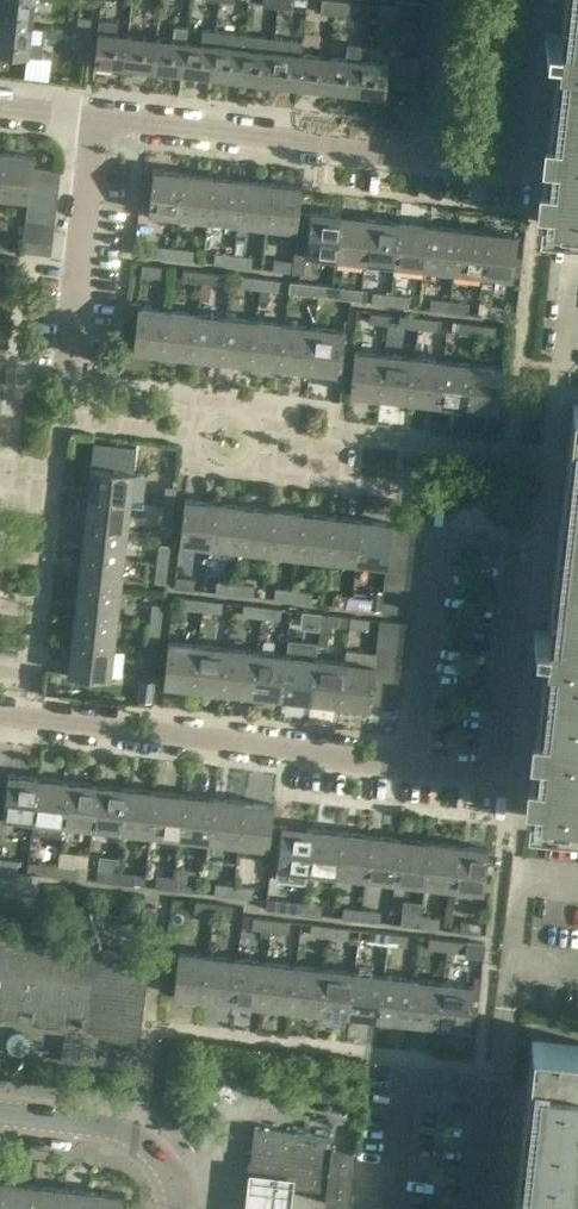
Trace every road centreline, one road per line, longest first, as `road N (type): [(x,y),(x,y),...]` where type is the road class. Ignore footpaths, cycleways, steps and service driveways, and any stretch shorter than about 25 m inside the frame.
road 1 (residential): [(406,763),(434,537),(524,548),(496,774)]
road 2 (residential): [(406,763),(0,714)]
road 3 (residential): [(389,1208),(404,1076),(492,1086),(477,1208)]
road 4 (residential): [(424,157),(95,117)]
road 5 (residential): [(68,360),(95,117)]
road 6 (tertiary): [(170,1208),(159,1167),(129,1142),(0,1113)]
road 7 (residential): [(527,0),(508,164)]
road 8 (residential): [(424,157),(443,0)]

